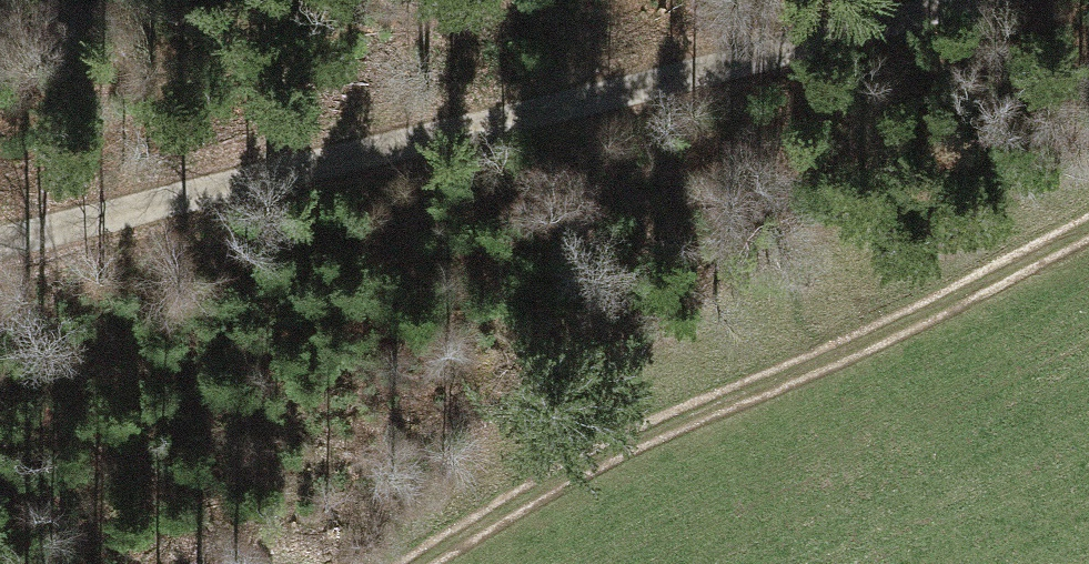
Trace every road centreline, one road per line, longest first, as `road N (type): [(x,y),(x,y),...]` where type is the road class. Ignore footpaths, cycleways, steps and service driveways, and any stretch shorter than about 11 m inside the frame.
road 1 (track): [(0,228),(732,54),(923,0)]
road 2 (track): [(412,563),(568,475),(932,312),(1088,224)]

